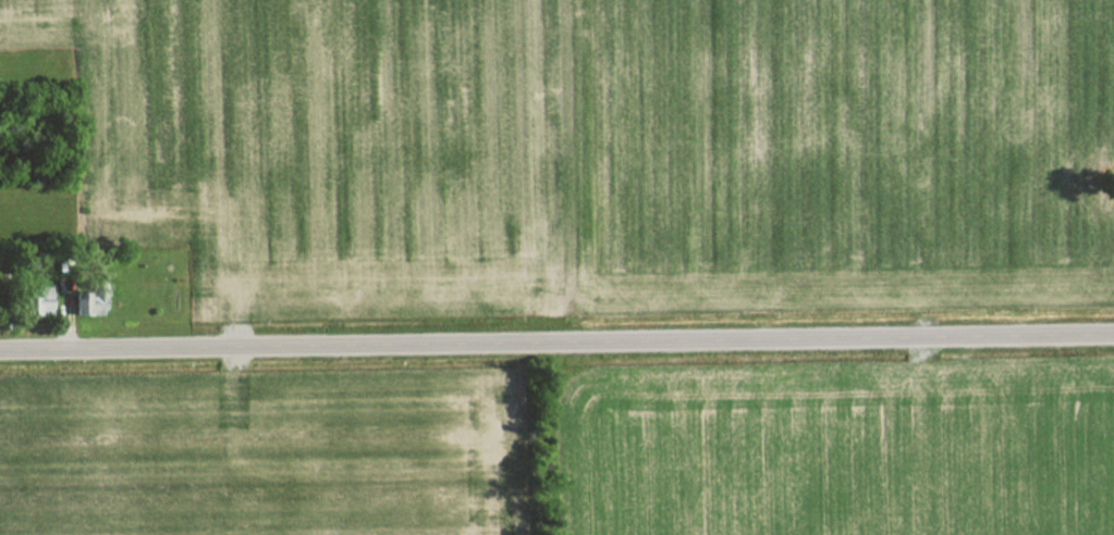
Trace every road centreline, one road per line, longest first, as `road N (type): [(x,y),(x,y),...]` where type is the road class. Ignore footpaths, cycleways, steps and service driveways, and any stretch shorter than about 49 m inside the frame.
road 1 (residential): [(0,349),(1113,334)]

